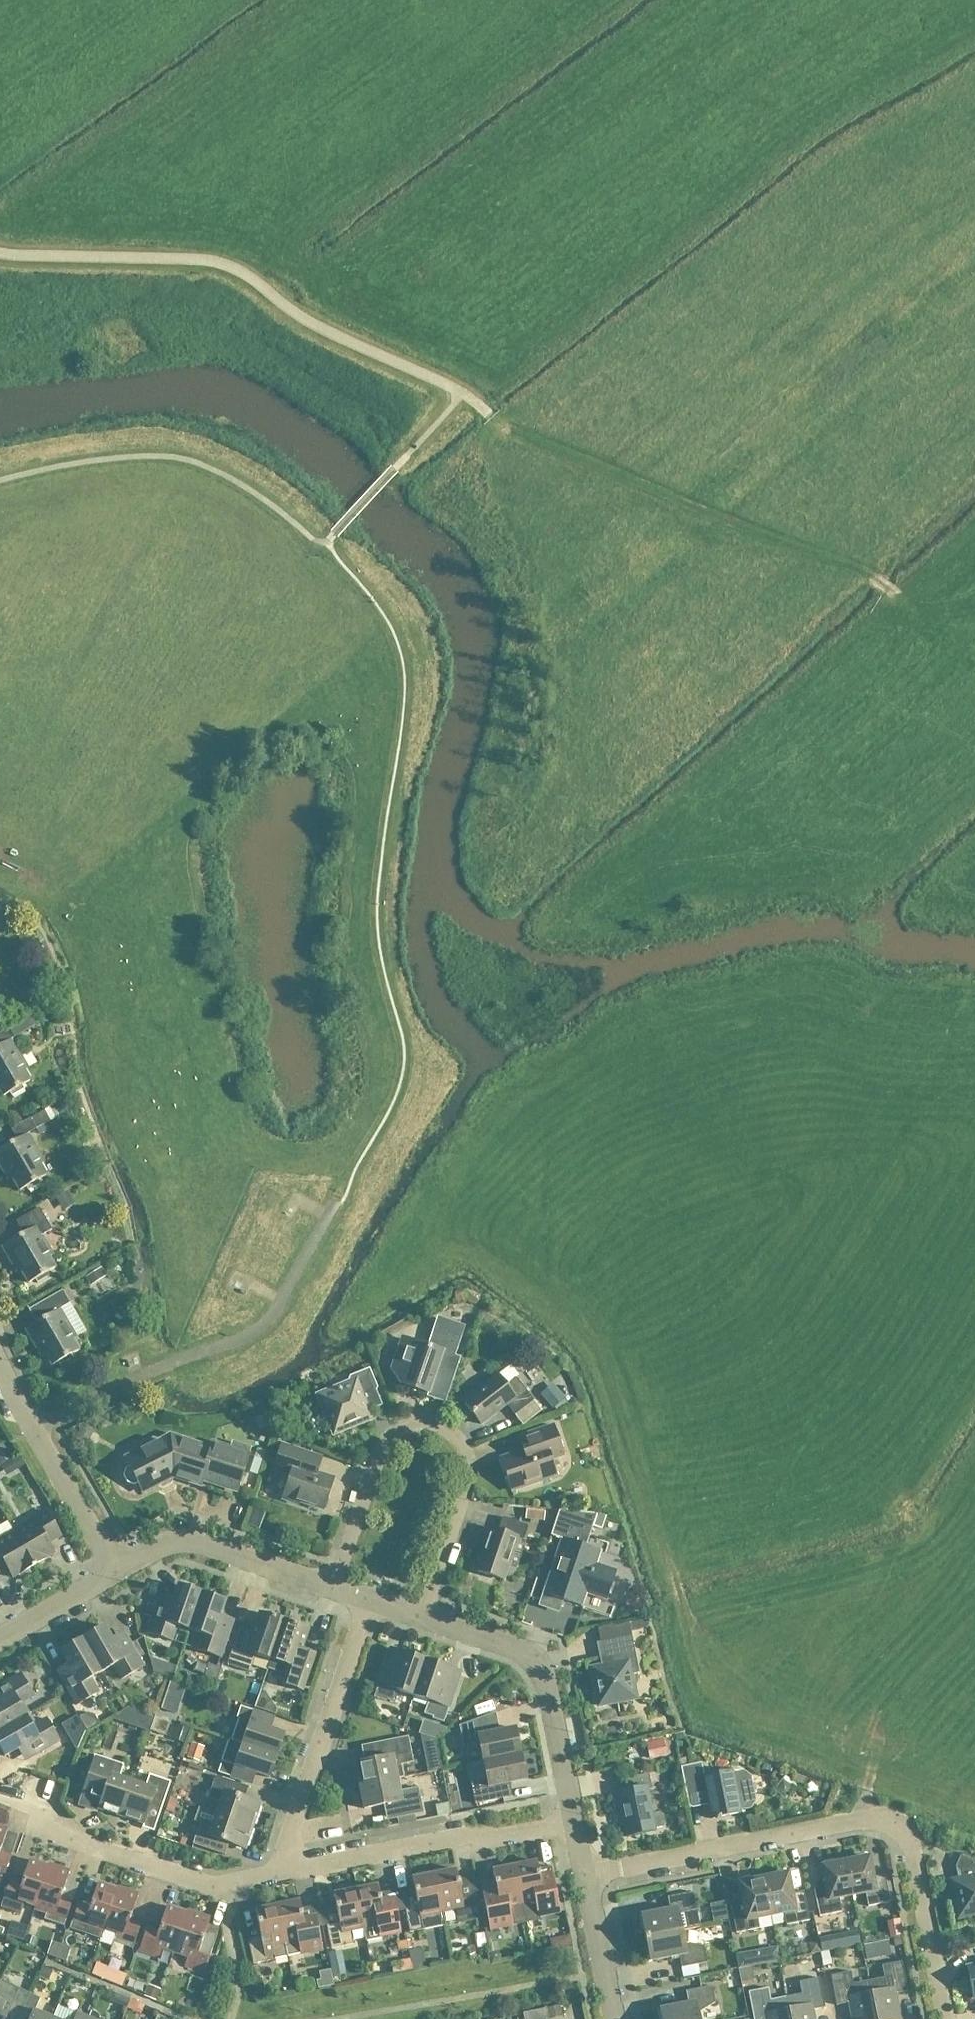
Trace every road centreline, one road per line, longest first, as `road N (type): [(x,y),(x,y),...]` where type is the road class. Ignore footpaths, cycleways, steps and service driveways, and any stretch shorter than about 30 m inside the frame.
road 1 (unclassified): [(0,254),(226,267),(307,322),(452,389),(492,416)]
road 2 (residential): [(946,2018),(910,1844),(884,1820),(583,1877)]
road 3 (residential): [(423,1619),(469,1474),(464,1449),(436,1426),(401,1429),(384,1445),(333,1589)]
road 4 (unclassified): [(34,1429),(264,1326),(336,1202)]
road 5 (residential): [(0,1794),(53,1813),(89,1848),(207,1884),(299,1871)]
road 6 (residential): [(423,1619),(516,1650),(540,1669),(574,1824)]
road 7 (residential): [(299,1871),(291,1831),(369,1602)]
road 8 (residential): [(299,1871),(574,1824)]
road 9 (residential): [(114,1572),(148,1552),(178,1547),(333,1589)]
road 10 (residential): [(114,1572),(34,1429)]
road 11 (residential): [(583,1877),(611,2018)]
road 12 (residential): [(0,1640),(114,1572)]

